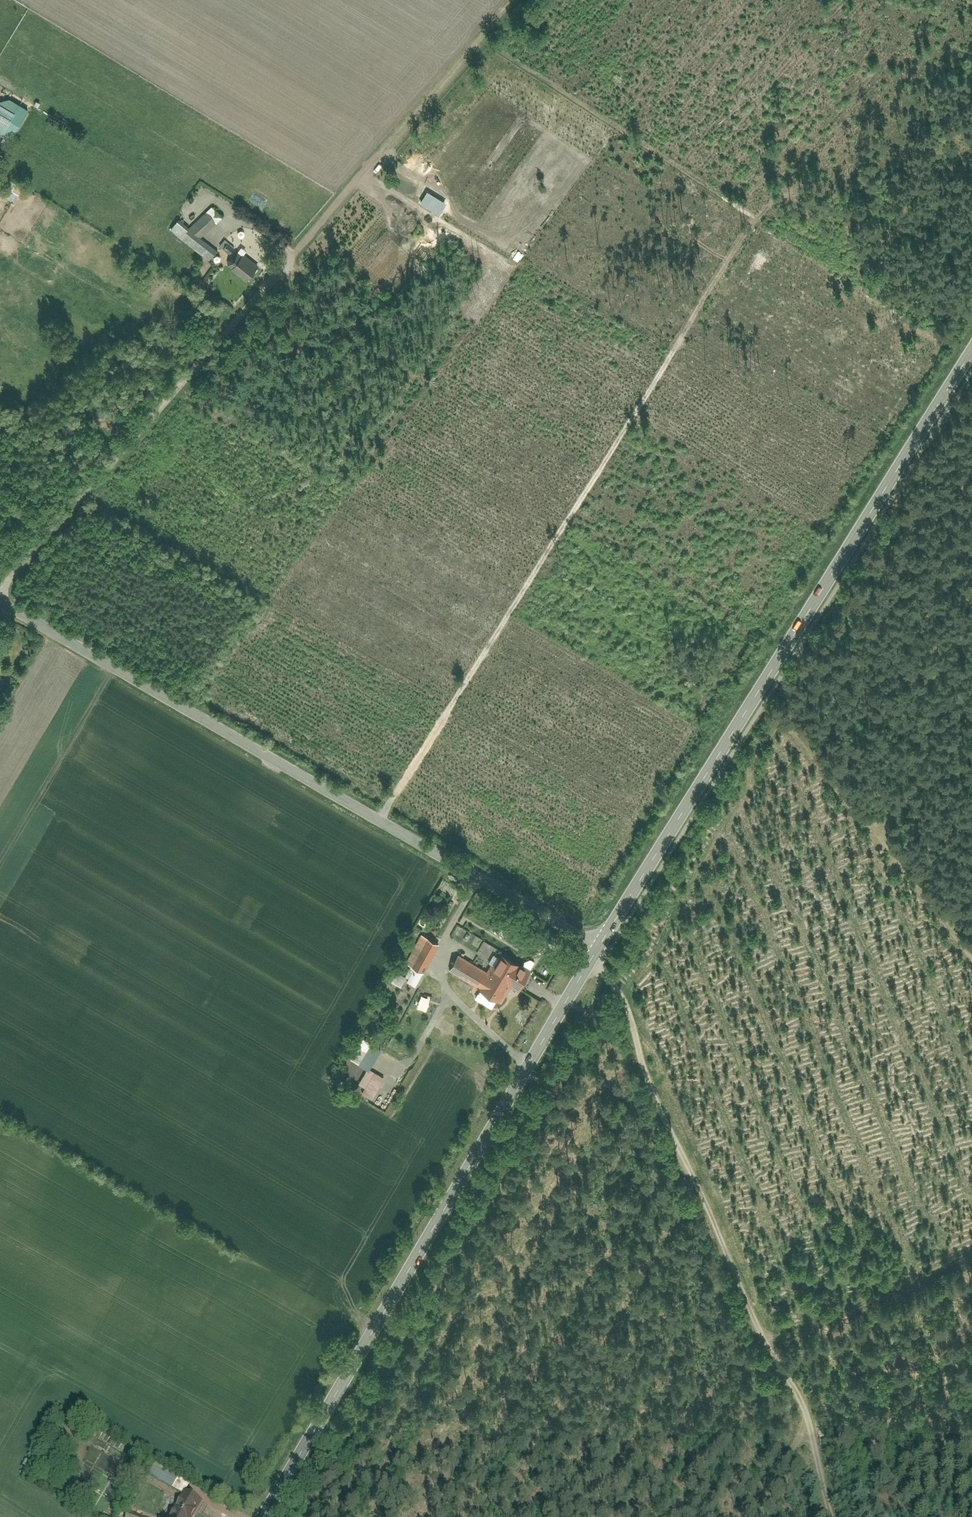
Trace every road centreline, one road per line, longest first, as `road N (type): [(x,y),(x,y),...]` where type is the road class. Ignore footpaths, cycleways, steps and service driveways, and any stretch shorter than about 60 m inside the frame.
road 1 (secondary): [(601,942),(971,351)]
road 2 (track): [(381,818),(750,227)]
road 3 (residential): [(601,942),(0,600)]
road 4 (secondary): [(264,1516),(601,942)]
road 5 (track): [(589,962),(618,991),(847,1516)]
road 6 (track): [(520,0),(281,269)]
road 7 (track): [(971,1258),(775,1350)]

